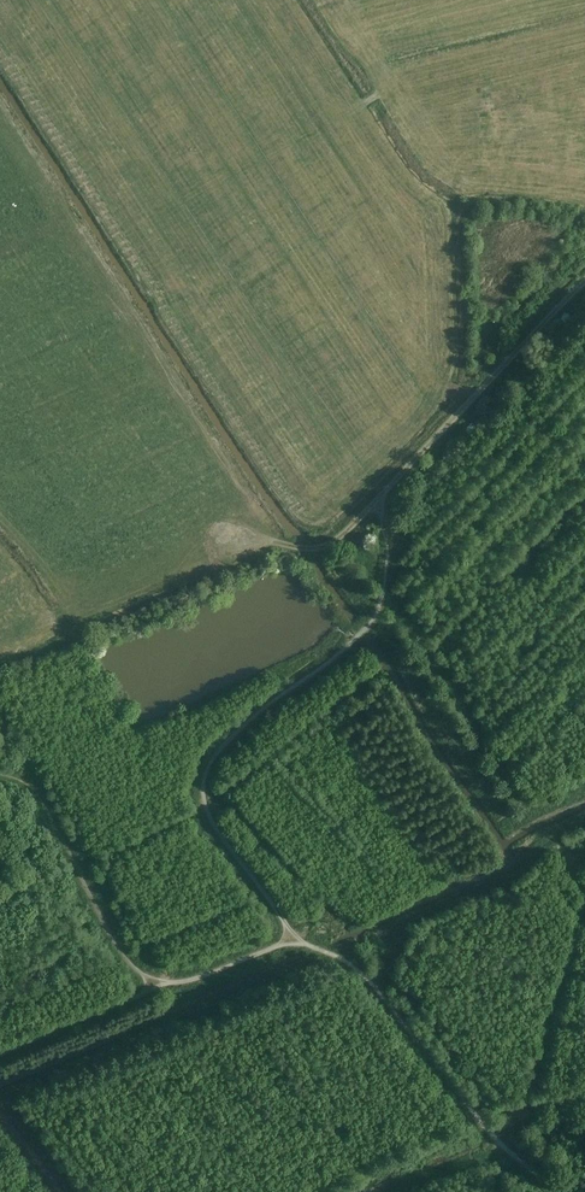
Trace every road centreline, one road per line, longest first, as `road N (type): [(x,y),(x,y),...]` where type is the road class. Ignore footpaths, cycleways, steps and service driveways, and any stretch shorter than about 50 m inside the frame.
road 1 (track): [(584,283),(351,529),(313,549),(279,544)]

